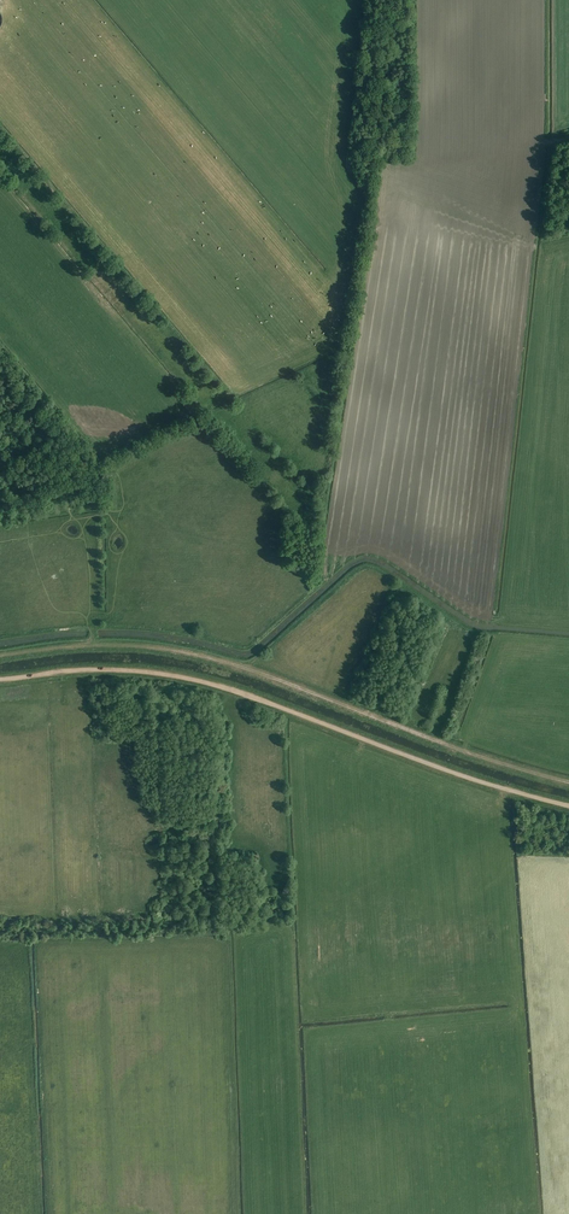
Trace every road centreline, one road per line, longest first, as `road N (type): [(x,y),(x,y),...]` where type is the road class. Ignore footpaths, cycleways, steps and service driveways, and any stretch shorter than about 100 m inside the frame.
road 1 (track): [(0,679),(100,670),(192,678),(568,806)]
road 2 (track): [(92,645),(218,660),(568,781)]

